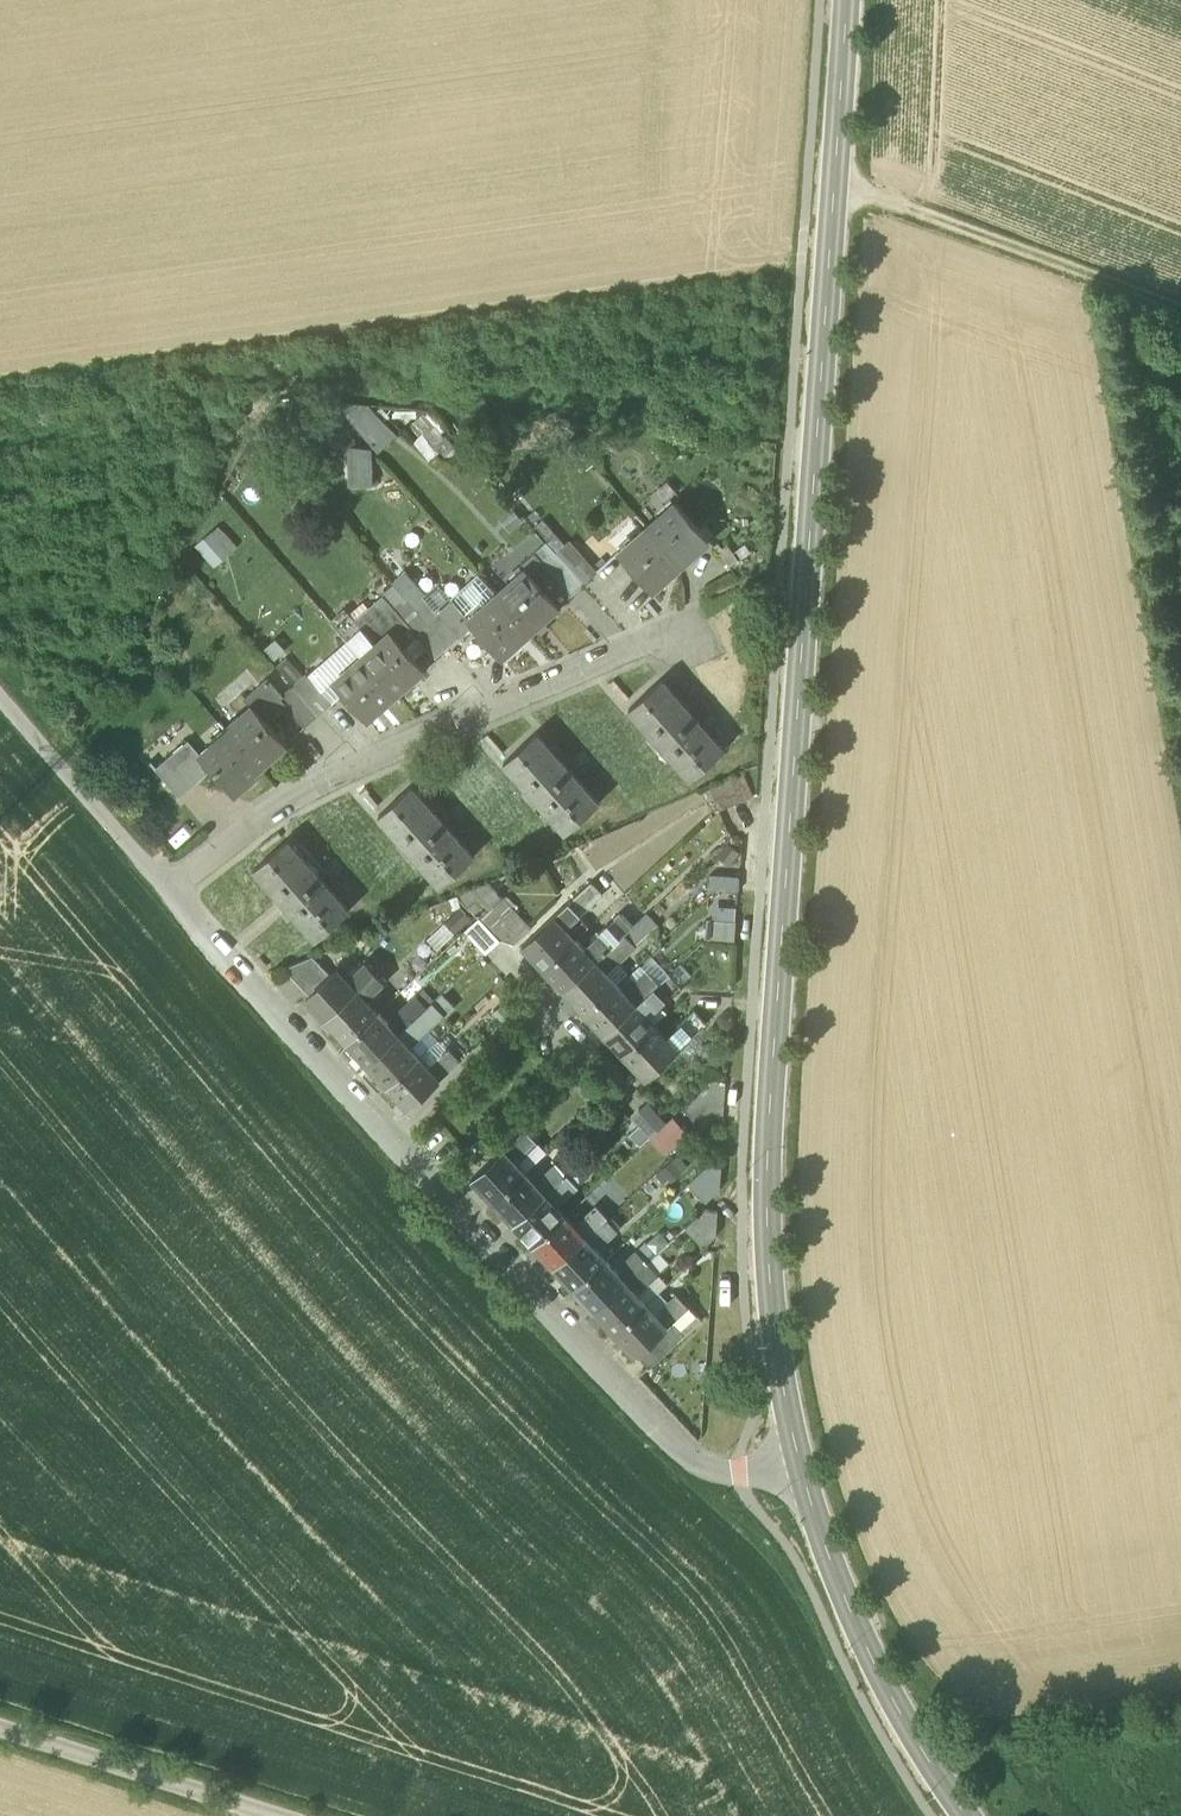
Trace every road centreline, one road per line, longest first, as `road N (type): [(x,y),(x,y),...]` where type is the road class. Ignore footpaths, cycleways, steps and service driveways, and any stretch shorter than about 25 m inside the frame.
road 1 (tertiary): [(800,1466),(775,1332),(769,1210),(846,0)]
road 2 (residential): [(171,887),(375,757),(692,619)]
road 3 (residential): [(800,1466),(737,1473),(702,1467),(448,1187)]
road 4 (residential): [(448,1187),(592,1051),(544,998),(396,1133)]
road 5 (track): [(1180,309),(839,178),(812,158)]
road 6 (tertiary): [(966,1815),(912,1736),(852,1612),(800,1466)]
road 7 (residential): [(396,1133),(171,887)]
road 8 (residential): [(271,1815),(0,1728)]
road 9 (unclassified): [(171,887),(0,696)]

